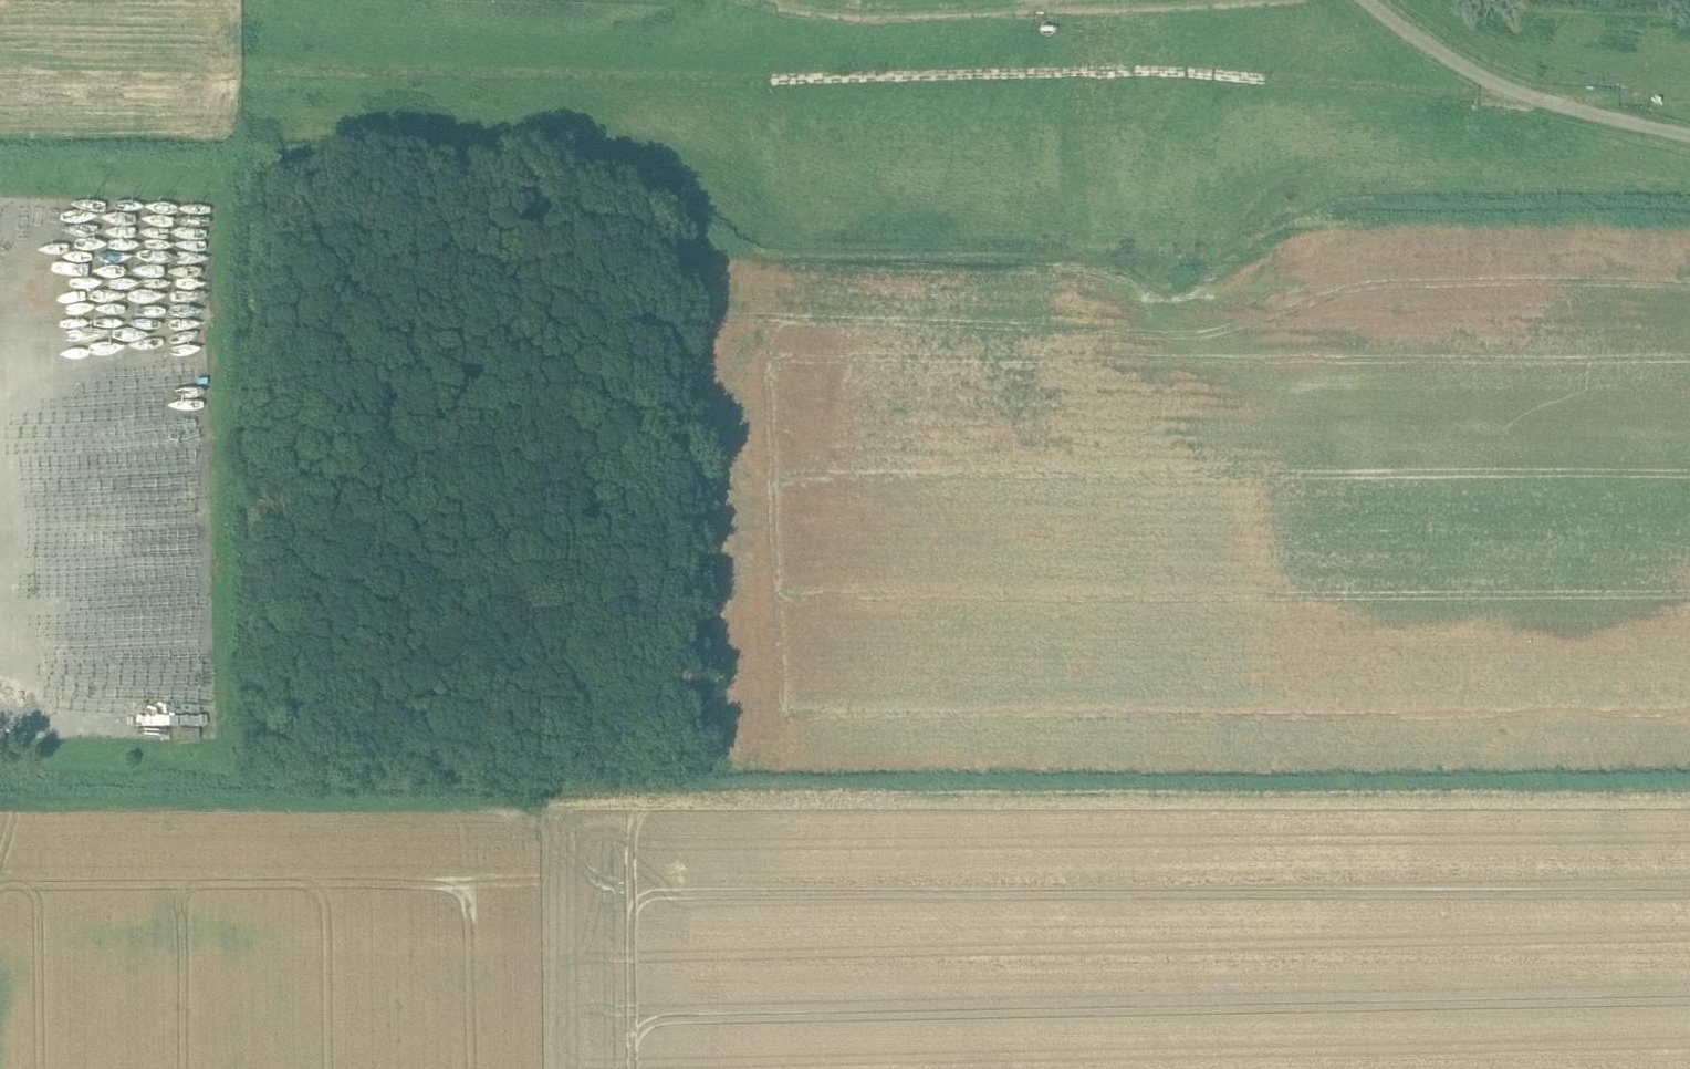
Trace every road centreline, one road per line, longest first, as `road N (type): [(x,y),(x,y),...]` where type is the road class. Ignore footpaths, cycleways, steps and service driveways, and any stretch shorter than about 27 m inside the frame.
road 1 (track): [(1689,101),(1249,83),(720,88),(0,65)]
road 2 (unclassified): [(1689,139),(1561,111),(1424,48),(1365,0)]

